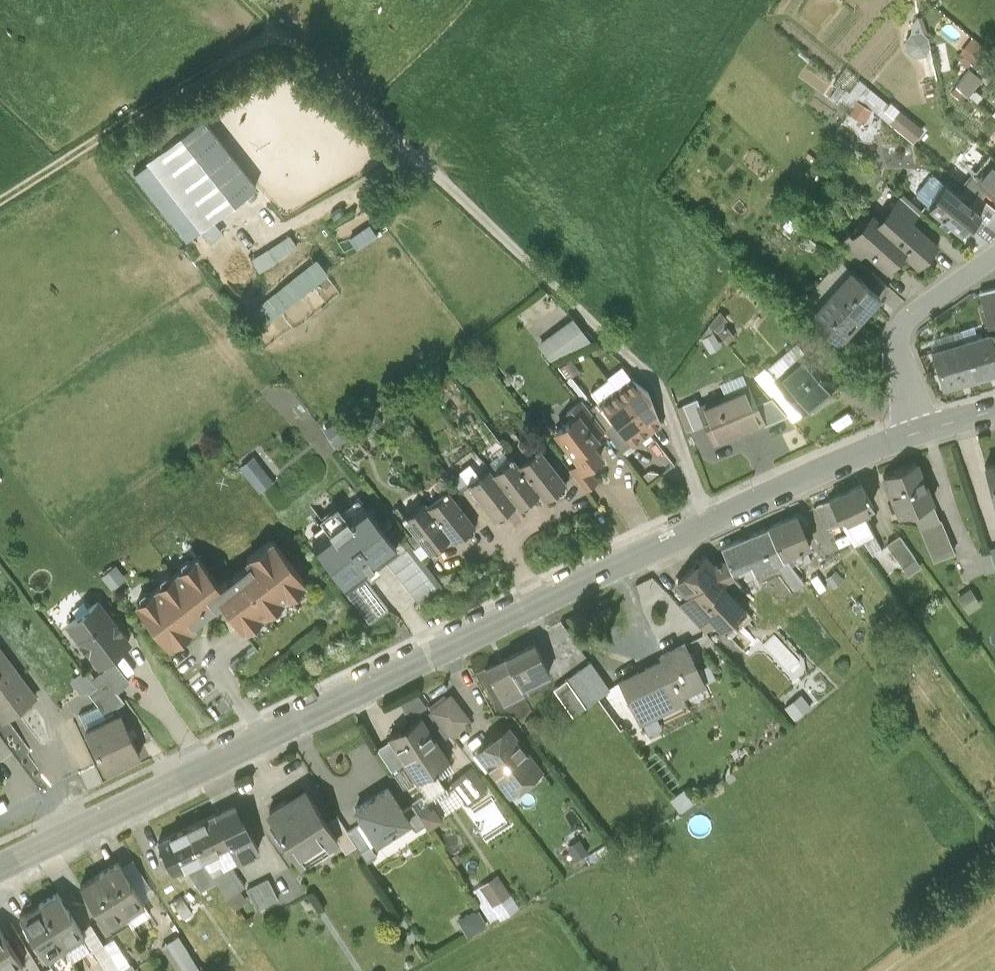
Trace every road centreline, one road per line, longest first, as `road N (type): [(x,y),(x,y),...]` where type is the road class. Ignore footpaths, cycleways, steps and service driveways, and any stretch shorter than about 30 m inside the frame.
road 1 (secondary): [(0,864),(918,428)]
road 2 (track): [(0,195),(253,47),(279,39),(305,45),(659,385),(708,521)]
road 3 (residential): [(994,258),(906,320),(902,374),(918,428)]

